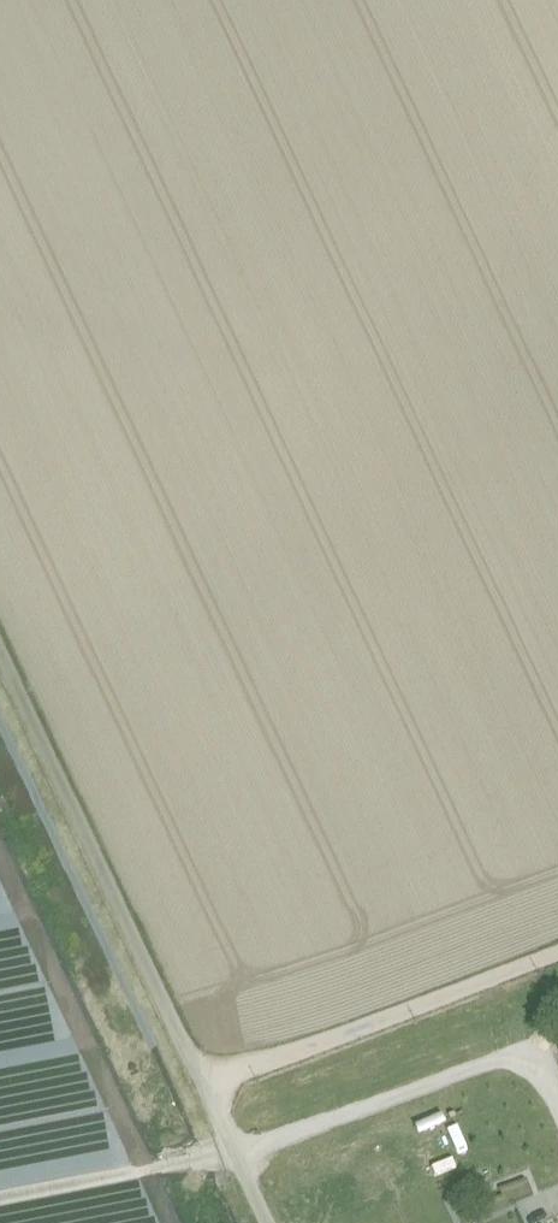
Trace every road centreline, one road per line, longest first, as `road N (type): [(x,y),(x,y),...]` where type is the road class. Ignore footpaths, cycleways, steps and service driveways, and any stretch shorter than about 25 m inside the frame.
road 1 (unclassified): [(0,651),(269,1222)]

